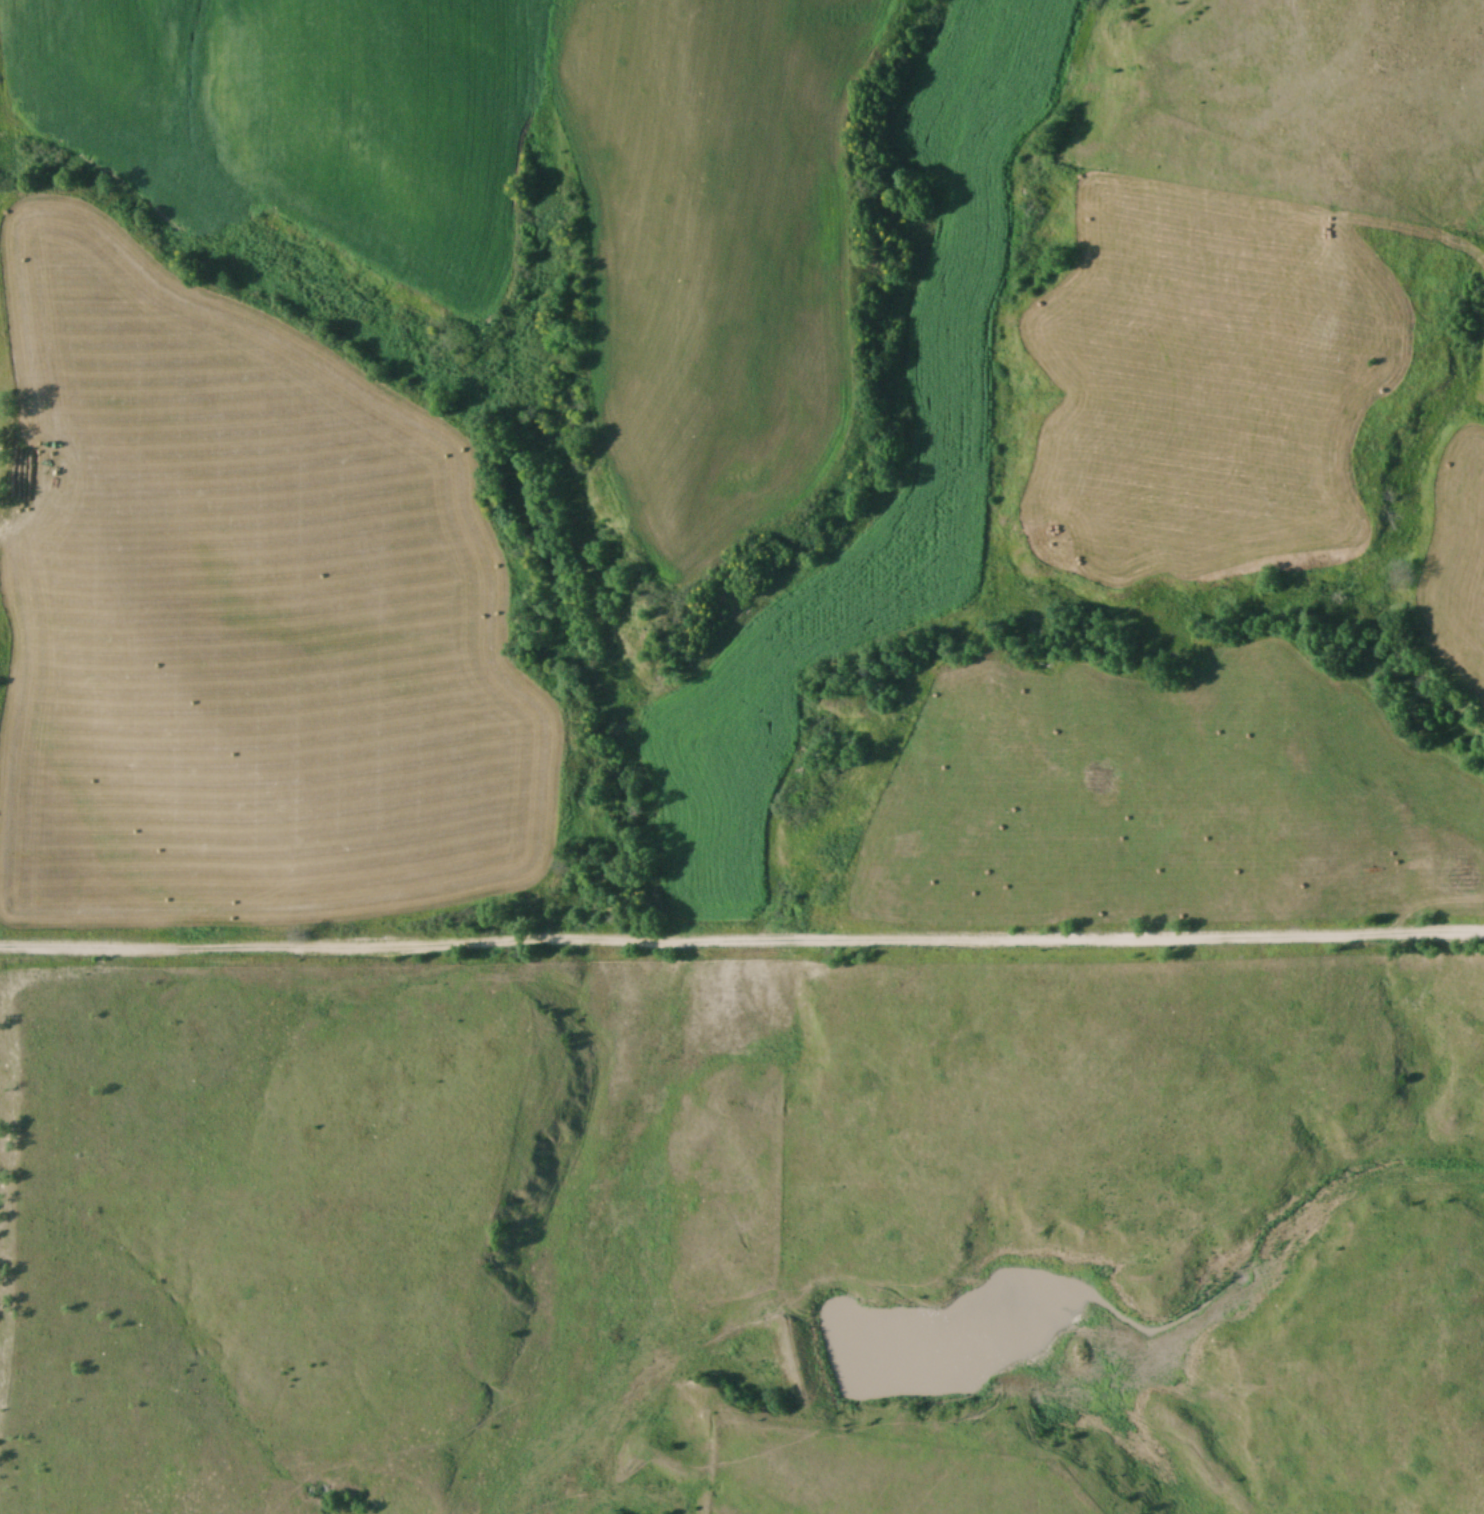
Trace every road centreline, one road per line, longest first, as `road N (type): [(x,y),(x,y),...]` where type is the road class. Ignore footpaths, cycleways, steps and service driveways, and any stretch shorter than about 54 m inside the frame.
road 1 (residential): [(0,948),(1483,932)]

